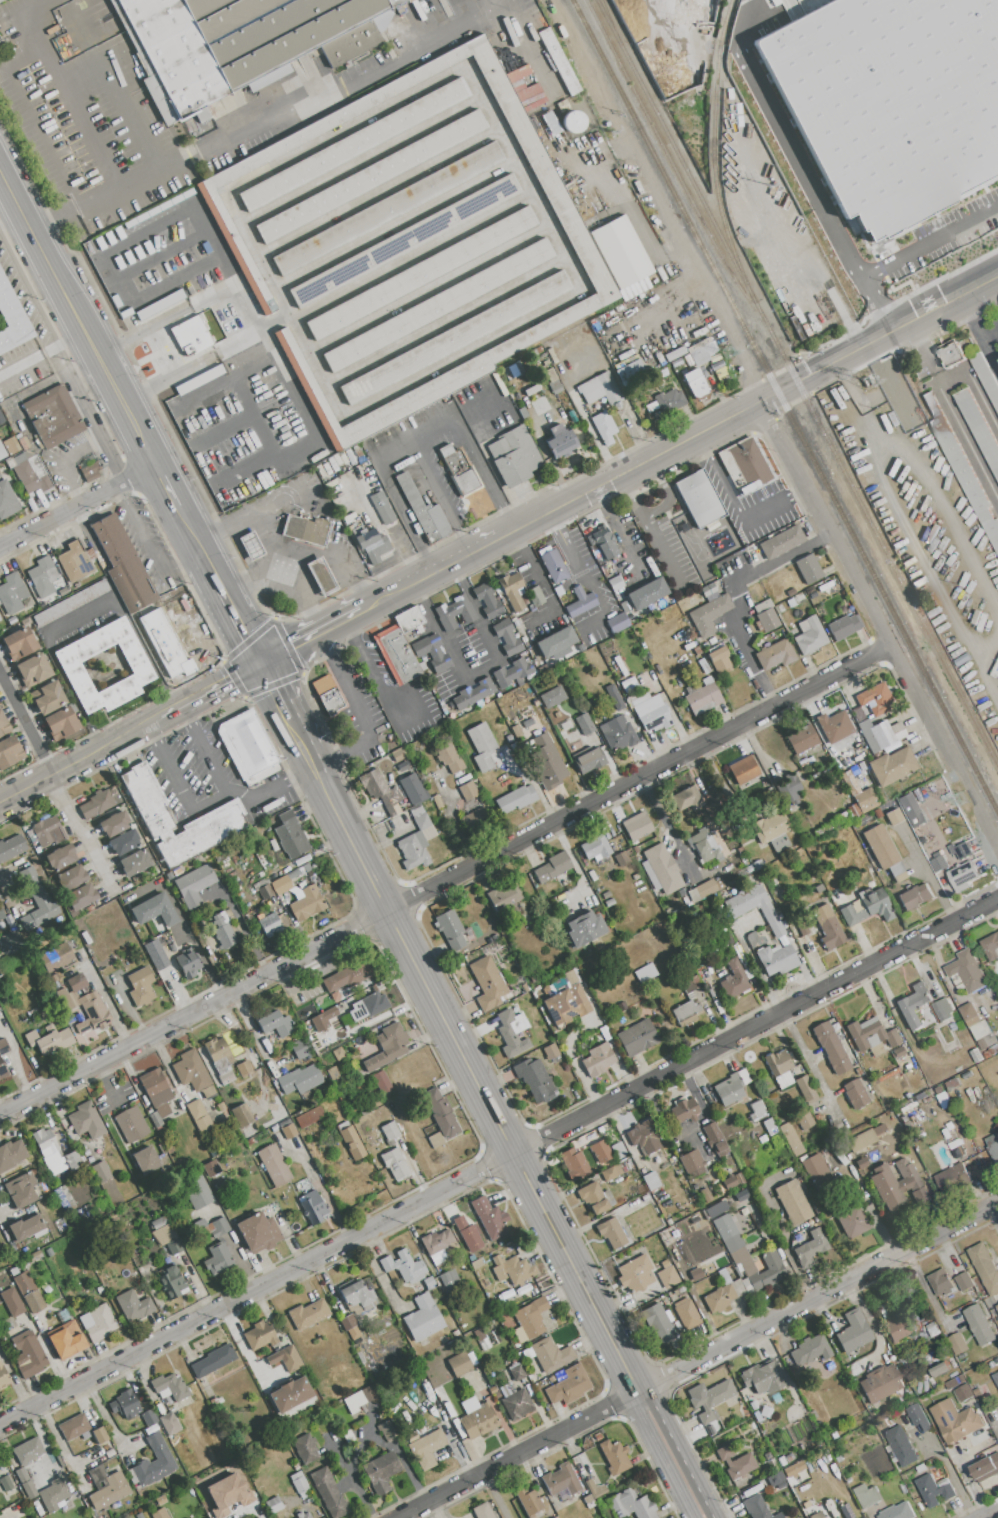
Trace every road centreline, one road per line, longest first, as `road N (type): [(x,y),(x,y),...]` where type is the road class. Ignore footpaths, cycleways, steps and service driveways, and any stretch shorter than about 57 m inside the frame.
road 1 (residential): [(997,898),(0,1424)]
road 2 (residential): [(890,647),(0,1115)]
road 3 (tertiary): [(703,1517),(306,754)]
road 4 (residential): [(997,1201),(399,1517)]
road 5 (residential): [(756,400),(997,852)]
road 6 (secondary): [(756,400),(500,535)]
road 7 (secondary): [(997,274),(756,400)]
road 8 (secondary): [(94,354),(0,175)]
road 9 (tertiary): [(158,717),(0,802)]
road 10 (residential): [(149,466),(0,546)]
road 11 (residential): [(53,773),(112,893)]

